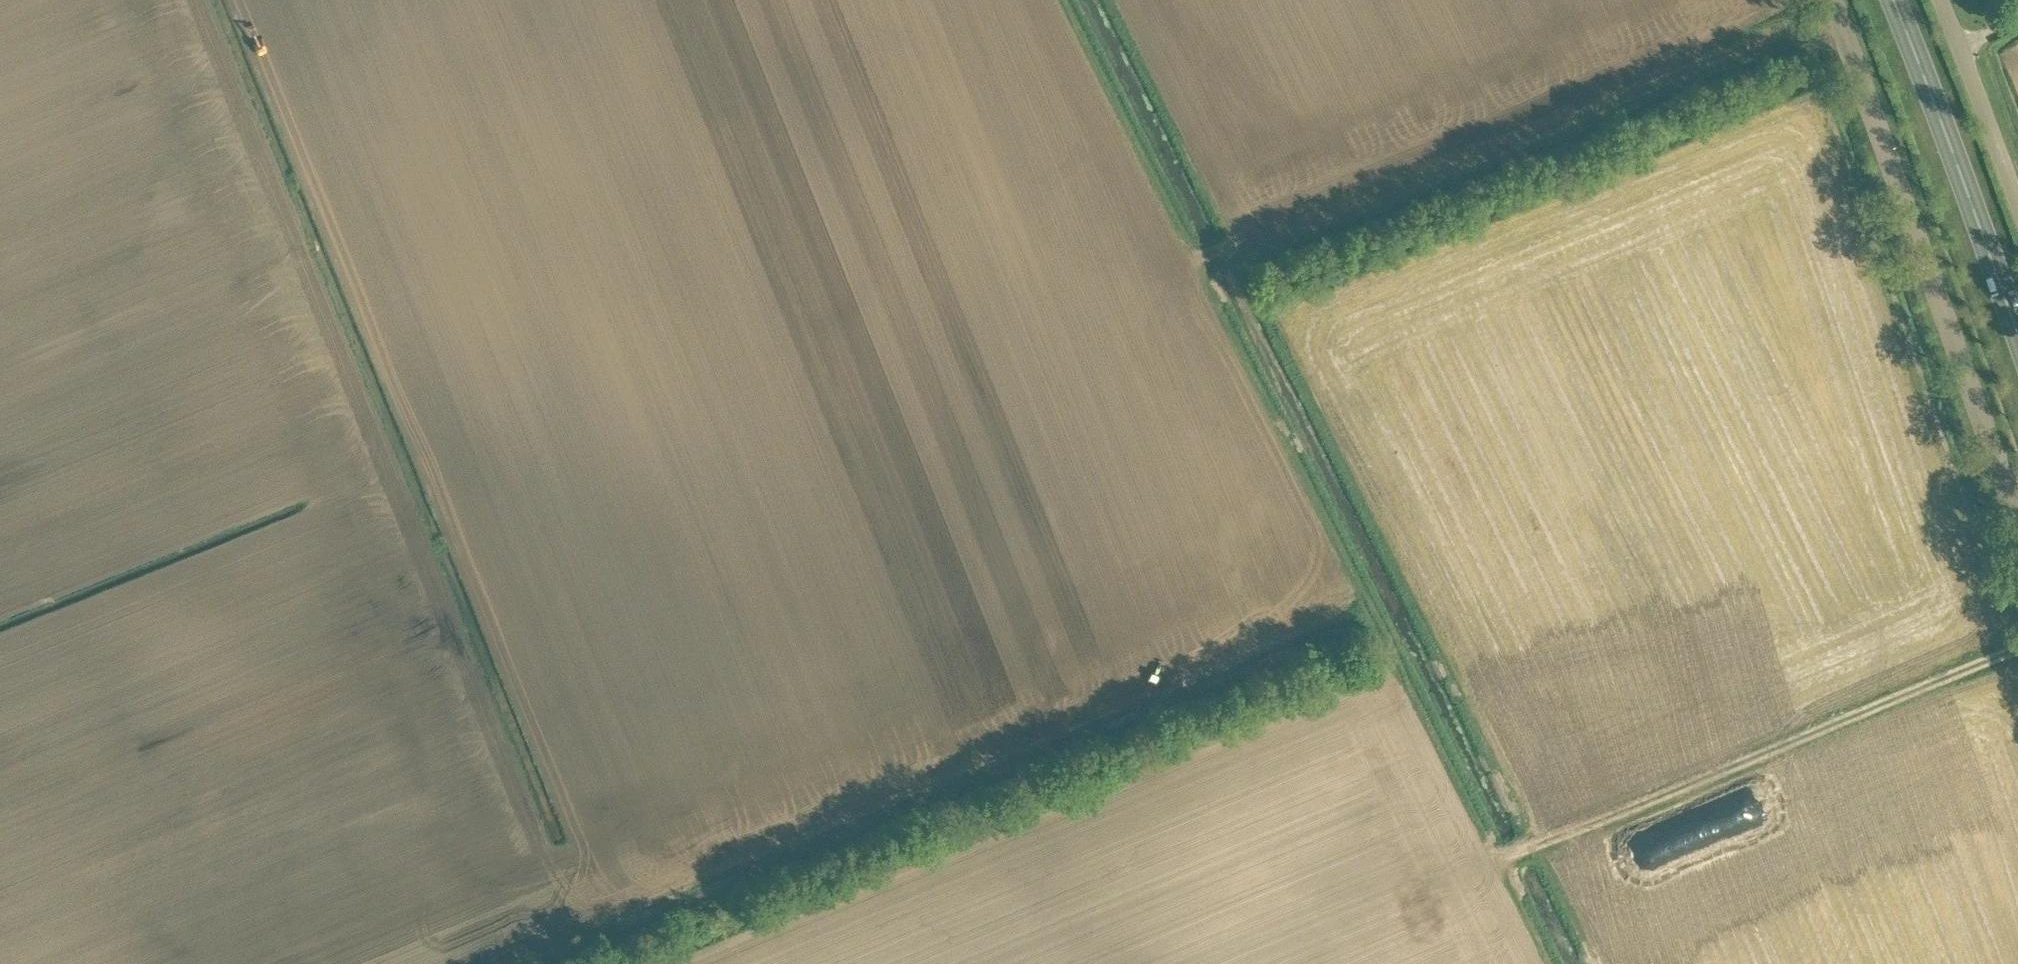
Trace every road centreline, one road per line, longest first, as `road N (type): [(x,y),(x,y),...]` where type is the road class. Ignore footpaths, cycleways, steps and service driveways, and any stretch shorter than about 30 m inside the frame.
road 1 (track): [(1496,867),(2017,650)]
road 2 (unclassified): [(2017,517),(1834,0)]
road 3 (trunk): [(2017,336),(1894,0)]
road 4 (unclassified): [(2017,207),(1938,0)]

